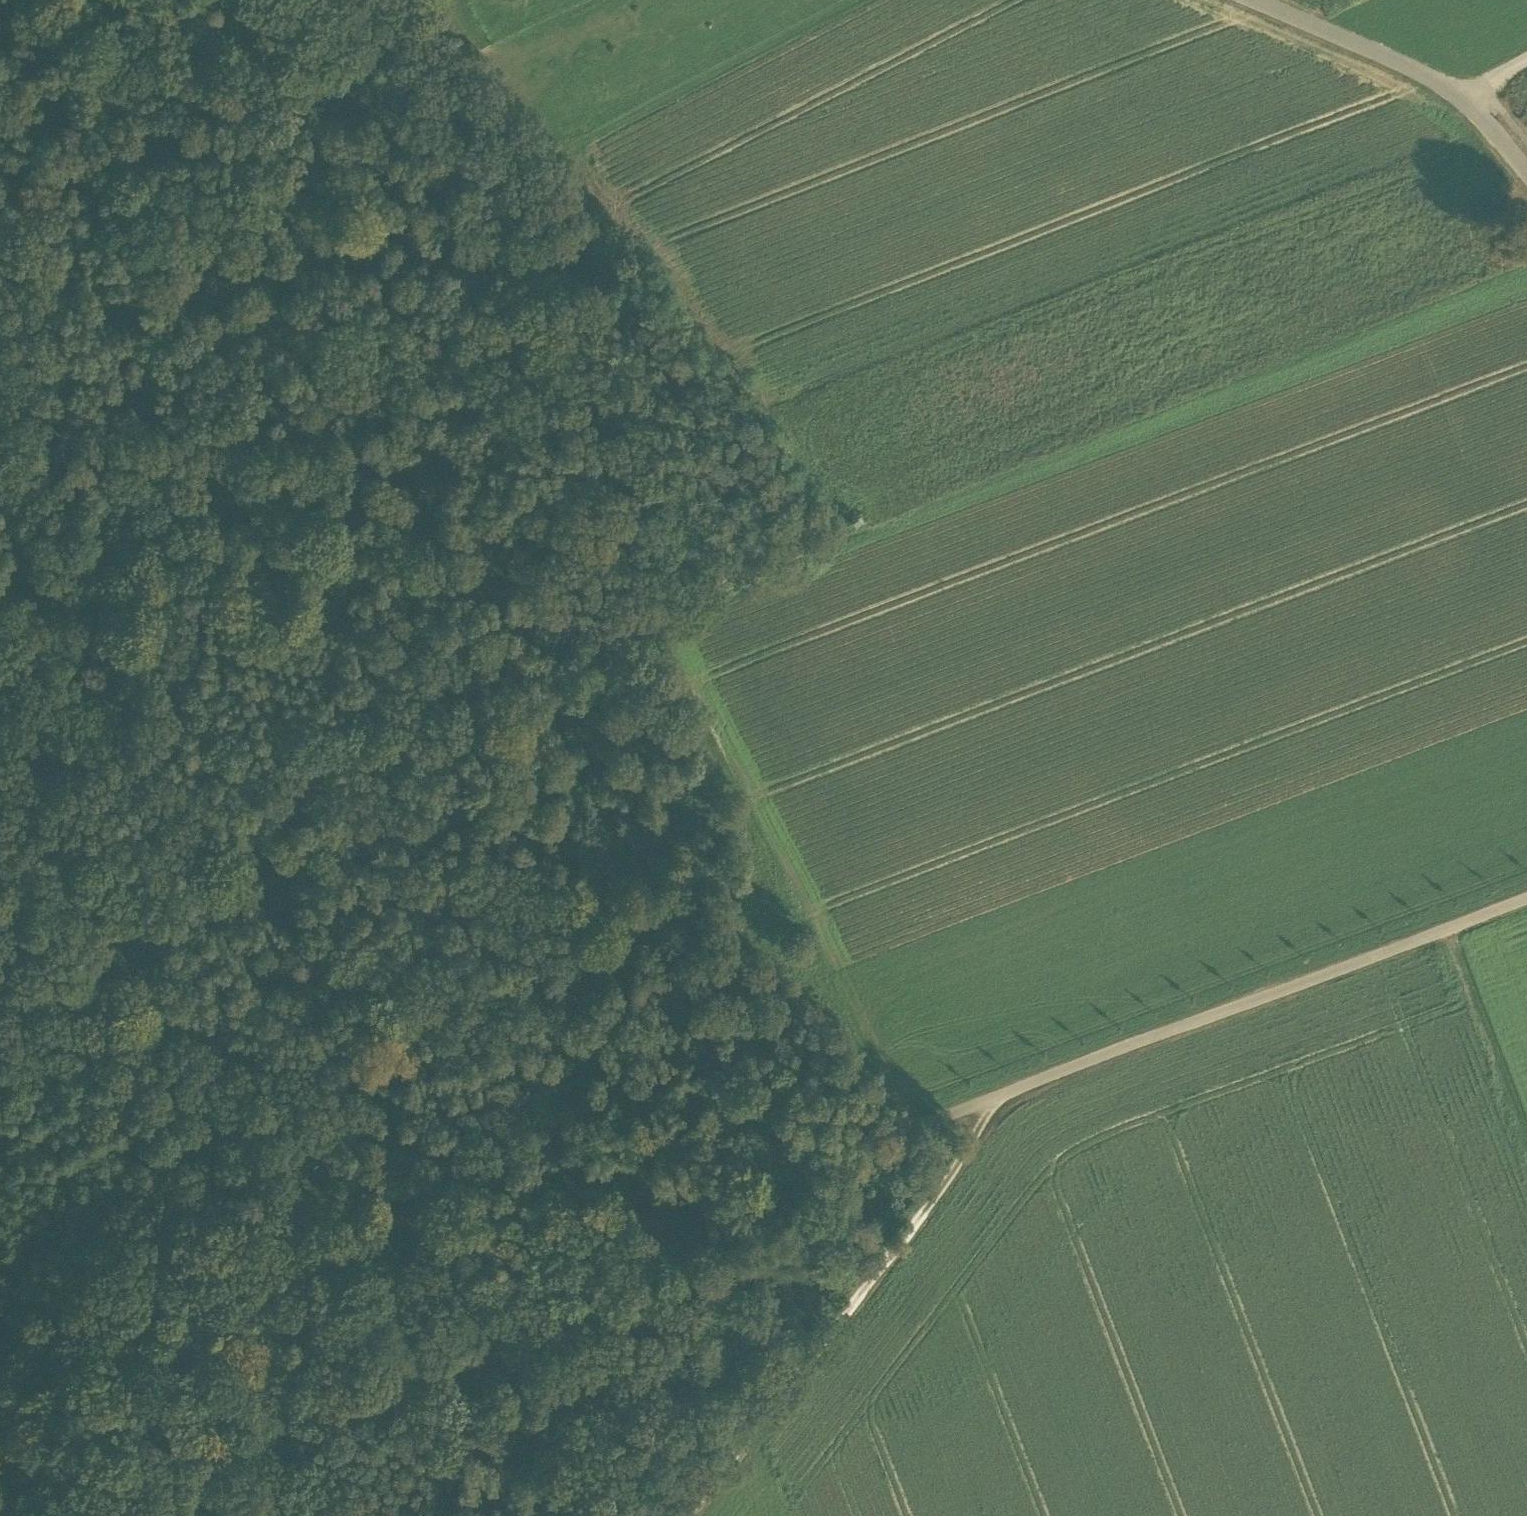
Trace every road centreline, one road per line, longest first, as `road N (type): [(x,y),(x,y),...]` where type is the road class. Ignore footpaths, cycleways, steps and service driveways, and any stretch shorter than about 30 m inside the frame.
road 1 (unclassified): [(0,1026),(97,1052),(263,1187),(297,1201),(398,1229),(535,1223),(807,1173),(1526,899)]
road 2 (track): [(297,1201),(131,1277),(0,1354)]
road 3 (unclassified): [(1256,0),(1468,92)]

